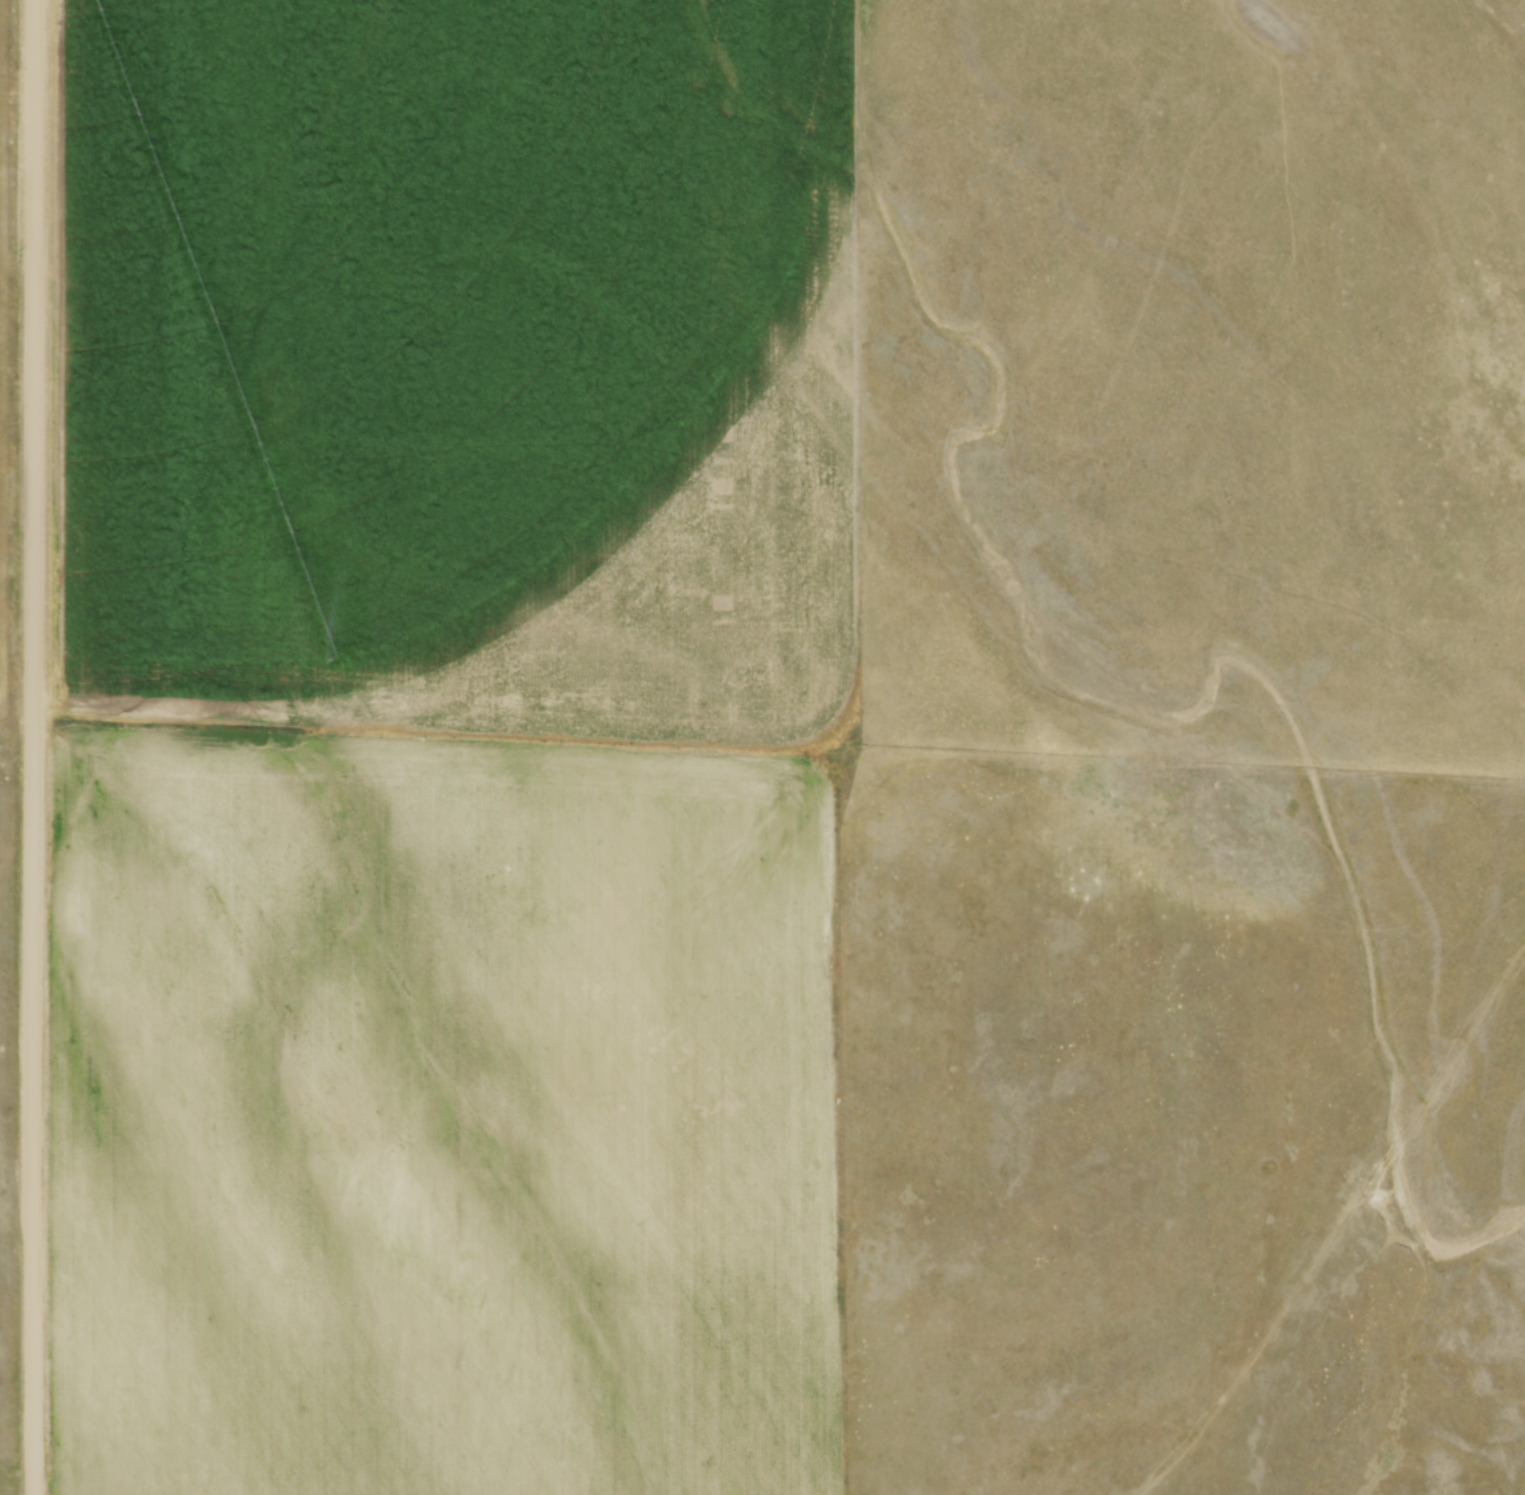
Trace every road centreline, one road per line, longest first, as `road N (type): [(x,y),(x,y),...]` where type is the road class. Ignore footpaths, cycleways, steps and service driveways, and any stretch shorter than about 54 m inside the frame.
road 1 (residential): [(32,1494),(33,0)]

